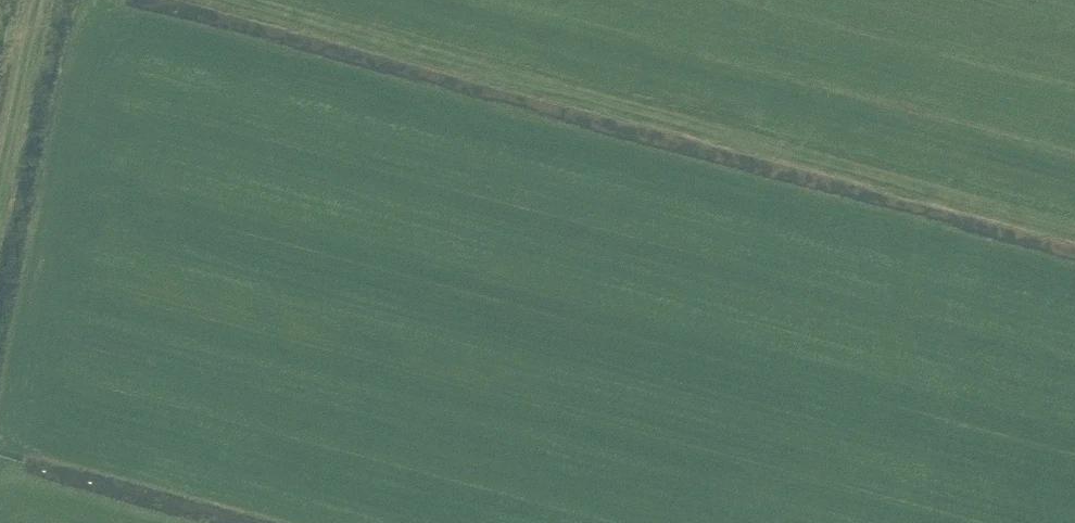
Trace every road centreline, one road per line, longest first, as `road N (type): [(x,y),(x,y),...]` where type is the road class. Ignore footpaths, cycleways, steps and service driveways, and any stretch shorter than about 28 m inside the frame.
road 1 (track): [(39,0),(0,185)]

